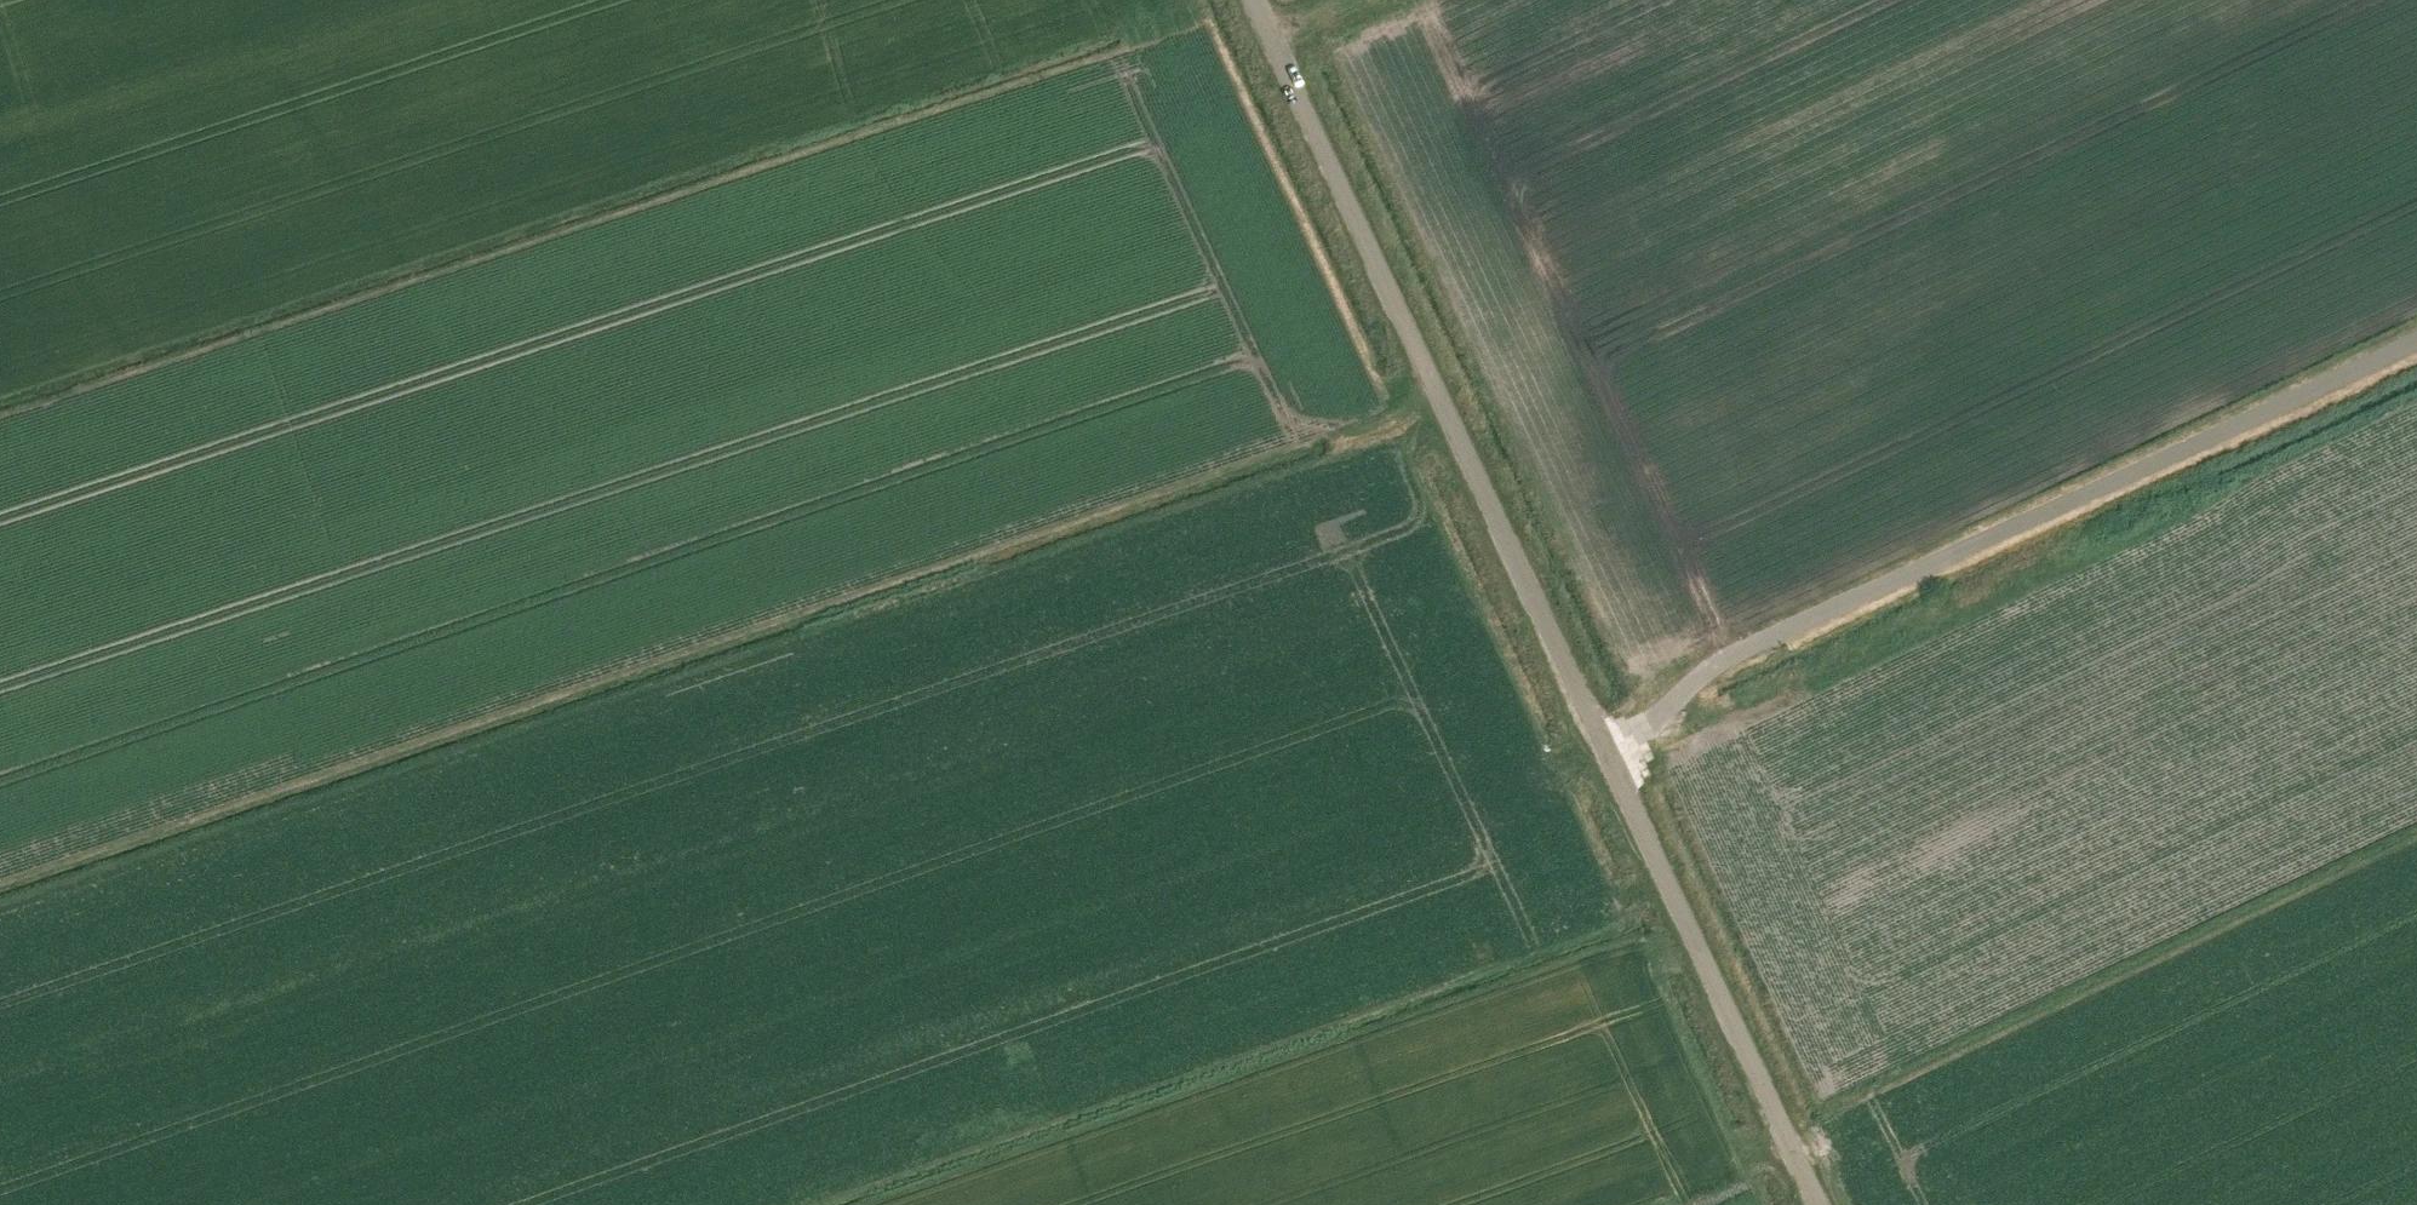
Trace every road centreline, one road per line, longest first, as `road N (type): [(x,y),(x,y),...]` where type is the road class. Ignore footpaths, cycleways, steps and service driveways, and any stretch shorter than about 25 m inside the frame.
road 1 (unclassified): [(1813,1204),(1247,0)]

